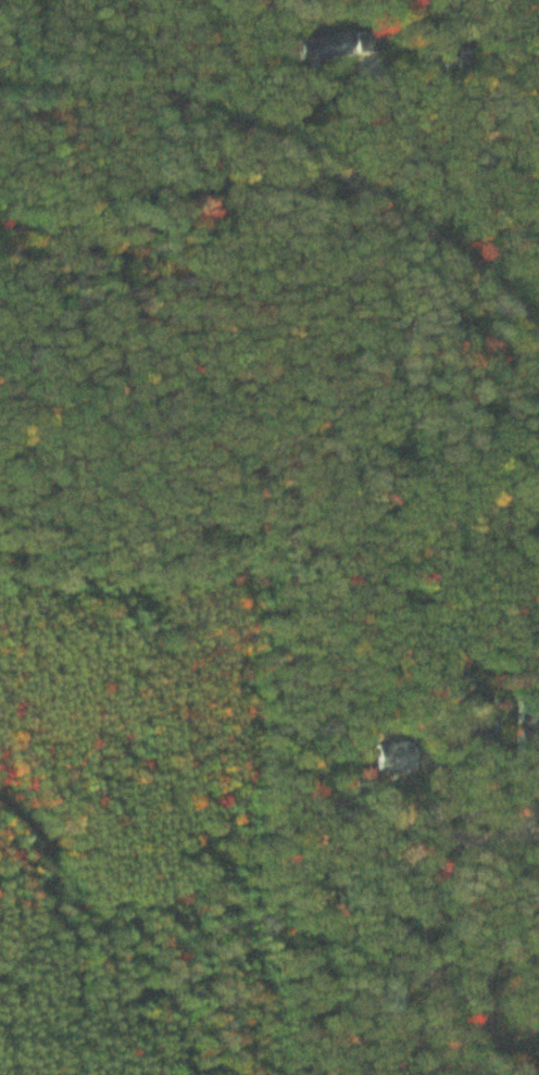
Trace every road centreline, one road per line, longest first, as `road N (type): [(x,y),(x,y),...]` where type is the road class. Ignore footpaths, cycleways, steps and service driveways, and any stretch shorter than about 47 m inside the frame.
road 1 (track): [(538,304),(392,193),(276,134),(0,87)]
road 2 (track): [(0,806),(51,847),(43,926),(0,968)]

